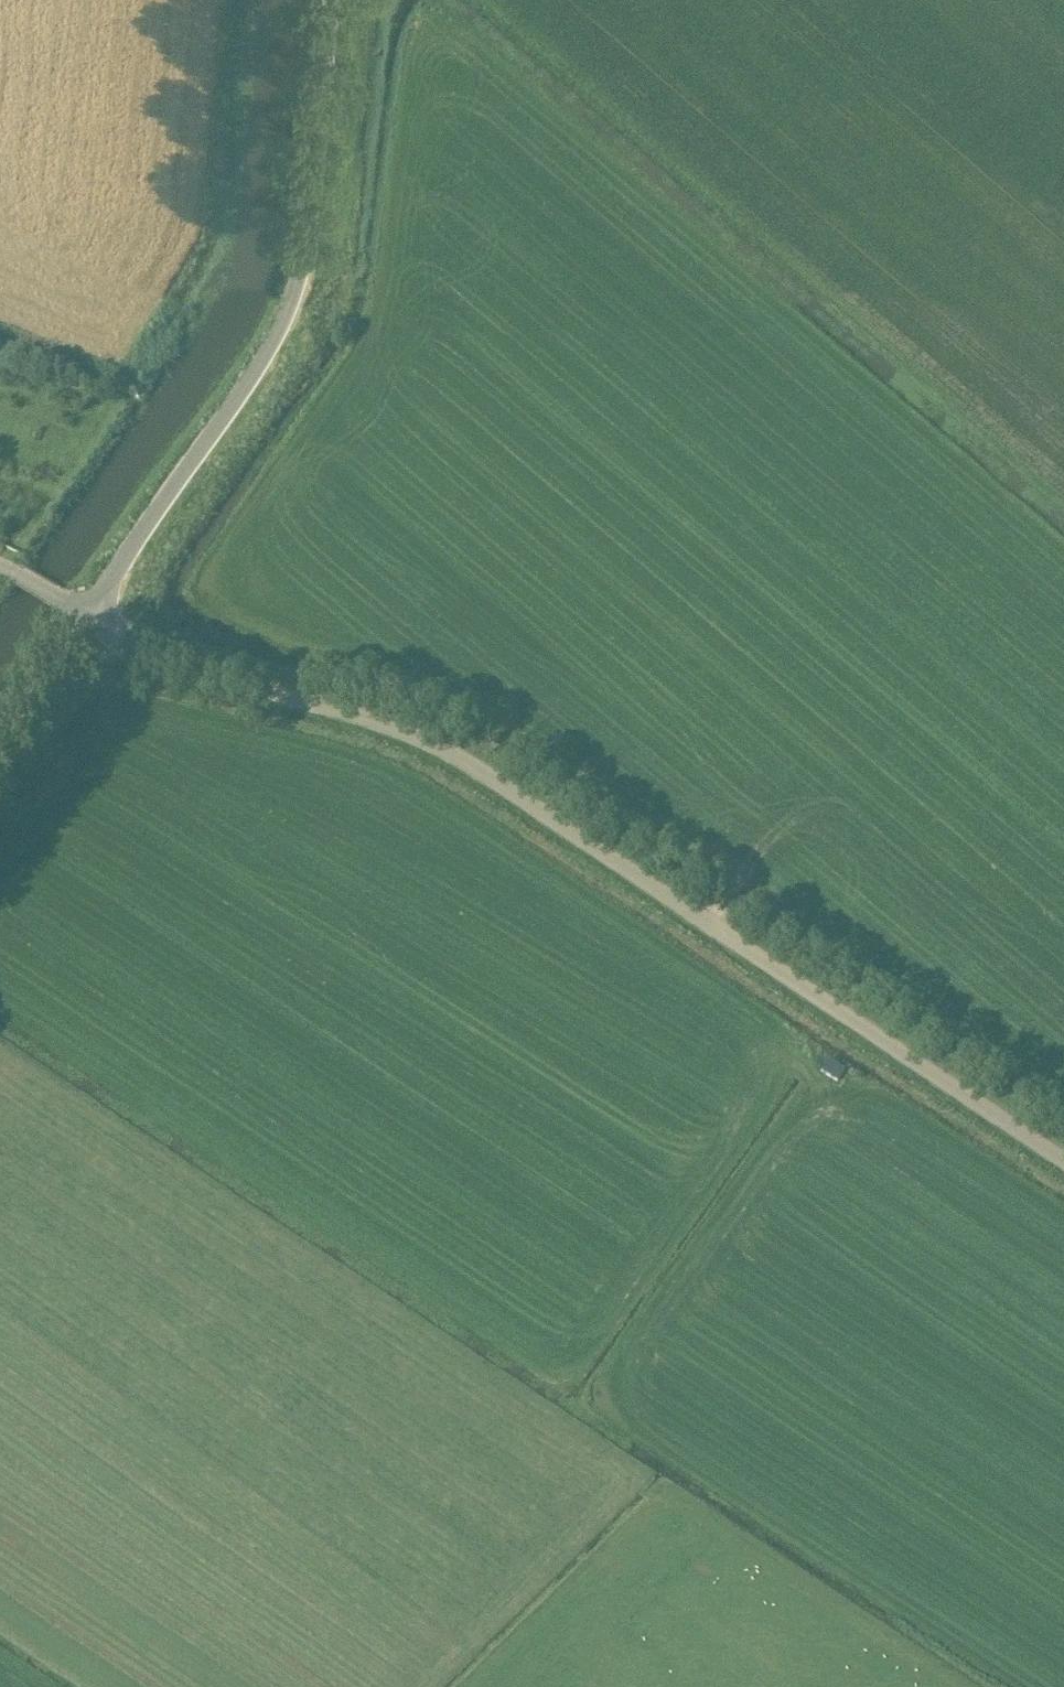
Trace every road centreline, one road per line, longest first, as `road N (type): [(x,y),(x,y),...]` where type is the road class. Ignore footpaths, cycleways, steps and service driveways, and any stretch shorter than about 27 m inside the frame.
road 1 (unclassified): [(1063,1164),(467,766),(379,728),(143,654),(83,617)]
road 2 (unclassified): [(83,617),(264,360),(301,272),(323,179),(338,0)]
road 3 (unclassified): [(0,737),(83,617)]

